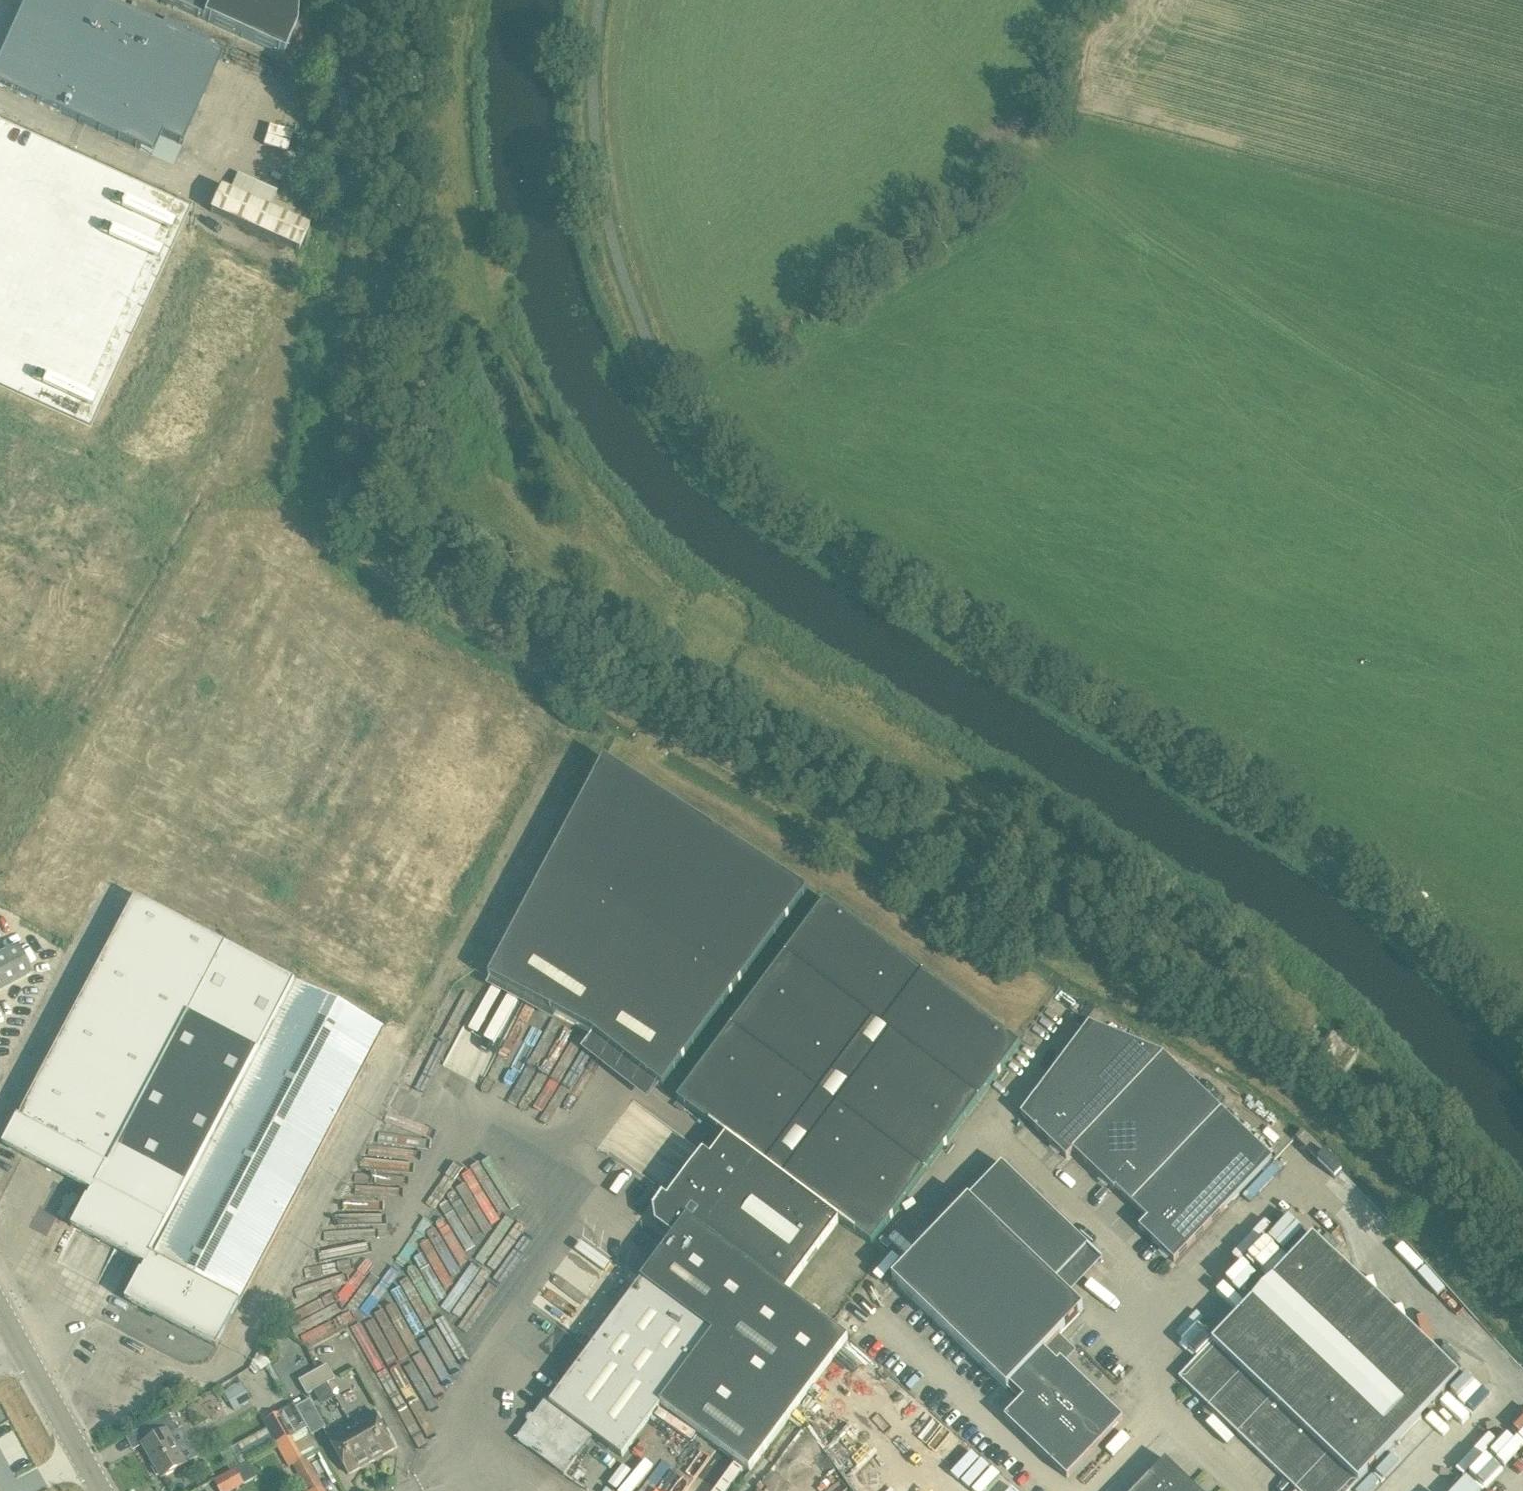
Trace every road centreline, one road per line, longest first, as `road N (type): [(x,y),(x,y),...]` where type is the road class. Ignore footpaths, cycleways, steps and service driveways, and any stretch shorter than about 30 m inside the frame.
road 1 (unclassified): [(104,1490),(24,1344)]

